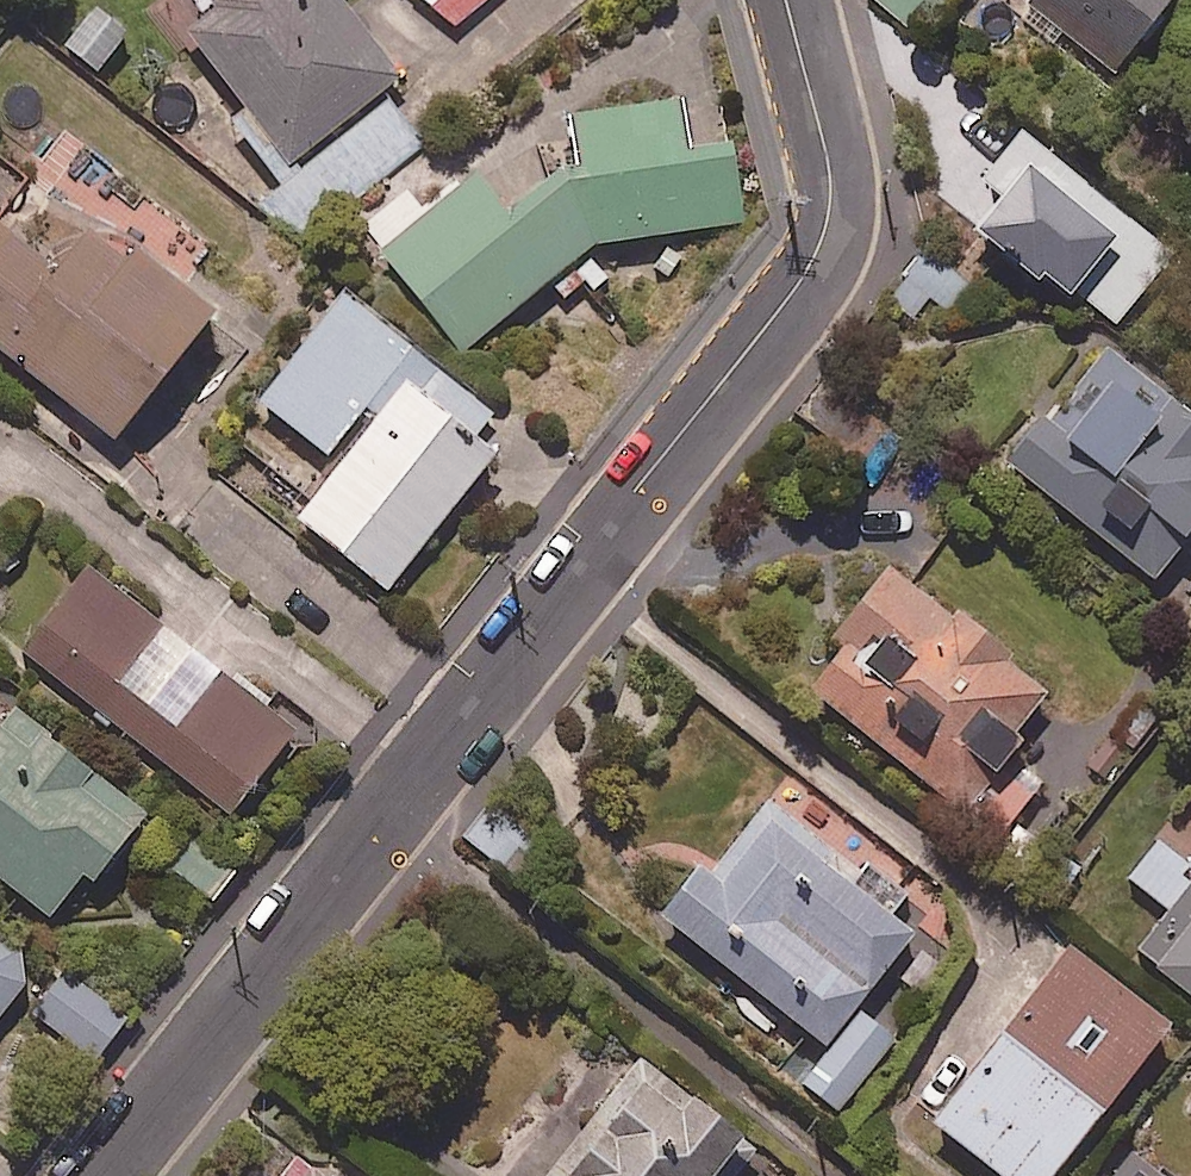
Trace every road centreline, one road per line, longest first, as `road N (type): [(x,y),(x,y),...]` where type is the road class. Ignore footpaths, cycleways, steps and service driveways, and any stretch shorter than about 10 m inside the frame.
road 1 (residential): [(787,0),(829,173),(810,265),(104,1175)]

